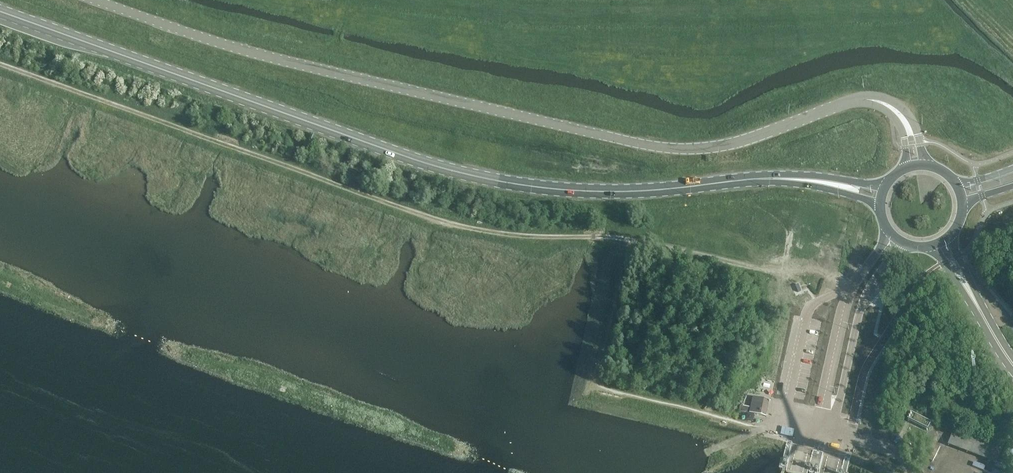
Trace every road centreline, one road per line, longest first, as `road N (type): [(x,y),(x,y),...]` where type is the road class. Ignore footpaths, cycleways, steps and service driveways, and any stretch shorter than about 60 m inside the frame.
road 1 (primary): [(827,184),(755,180),(613,193),(478,180),(0,12)]
road 2 (tertiary): [(906,125),(887,106),(862,101),(727,145),(657,149),(254,55),(89,0)]
road 3 (track): [(609,237),(863,284)]
road 4 (track): [(263,0),(343,21),(334,47),(222,45)]
road 5 (tertiary): [(825,423),(851,399),(873,296),(863,284)]
road 6 (tertiary): [(825,423),(842,317),(863,284)]

